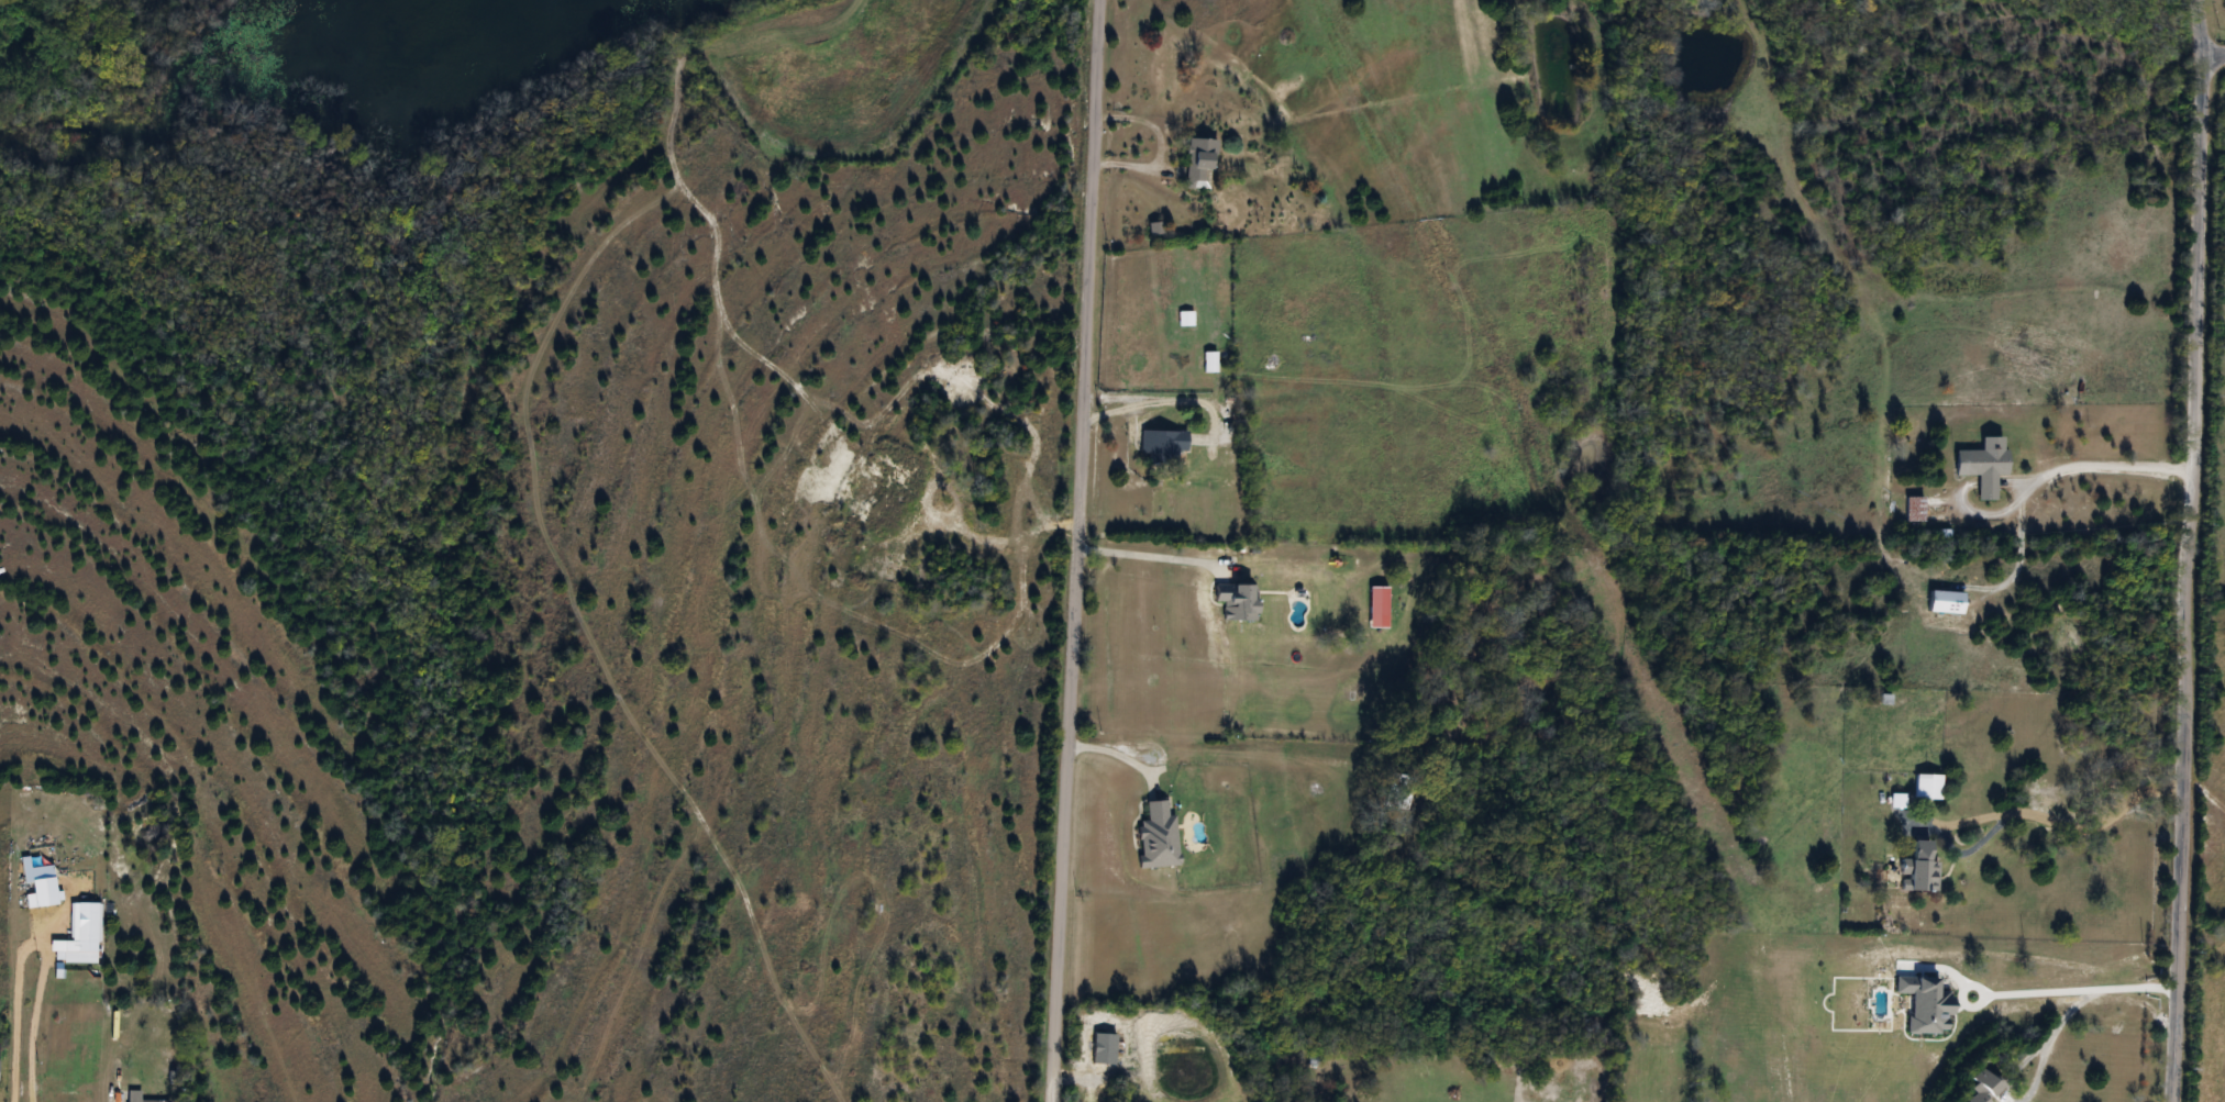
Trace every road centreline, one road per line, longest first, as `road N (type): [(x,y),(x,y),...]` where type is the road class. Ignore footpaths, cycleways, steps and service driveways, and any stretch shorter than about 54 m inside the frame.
road 1 (residential): [(1049,1101),(1099,0)]
road 2 (residential): [(2168,1101),(2202,0)]

